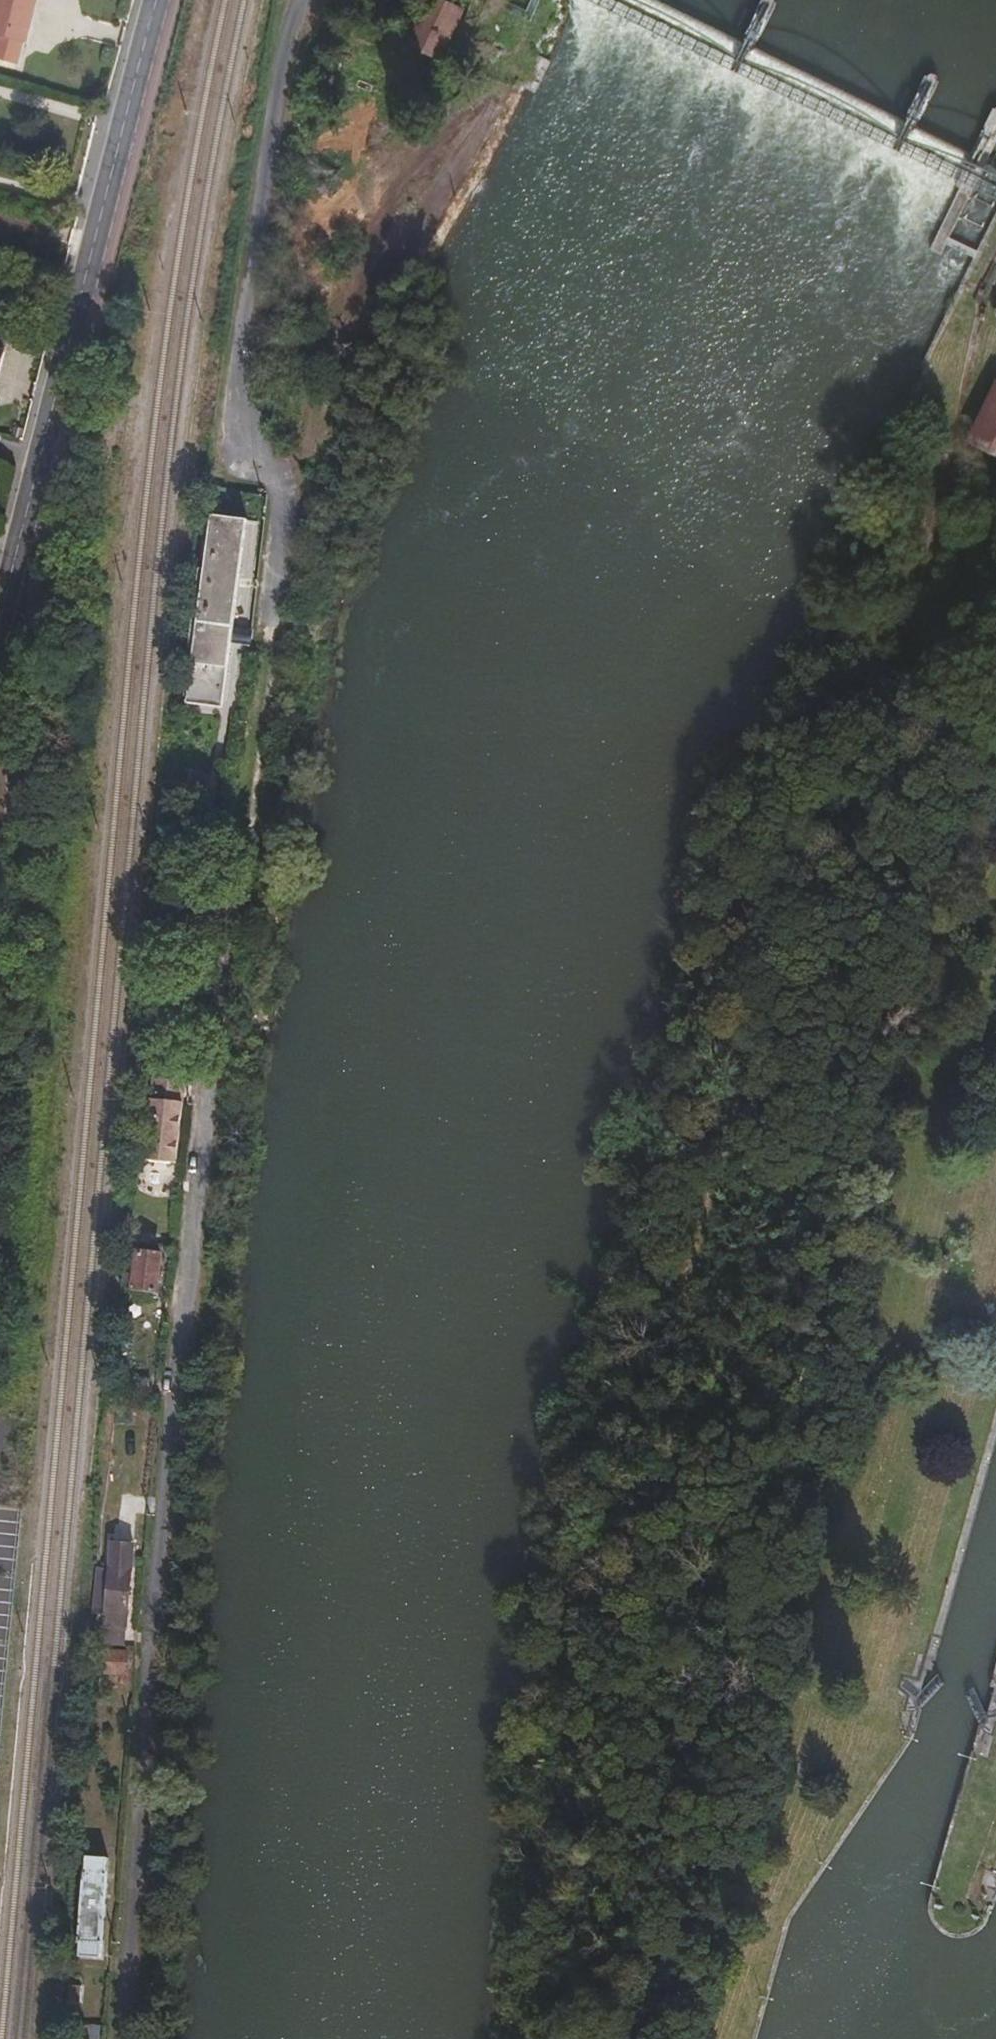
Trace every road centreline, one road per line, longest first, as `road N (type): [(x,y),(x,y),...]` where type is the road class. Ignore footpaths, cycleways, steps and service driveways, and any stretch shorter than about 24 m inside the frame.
road 1 (unclassified): [(232,956),(123,2038)]
road 2 (secondary): [(0,625),(158,0)]

